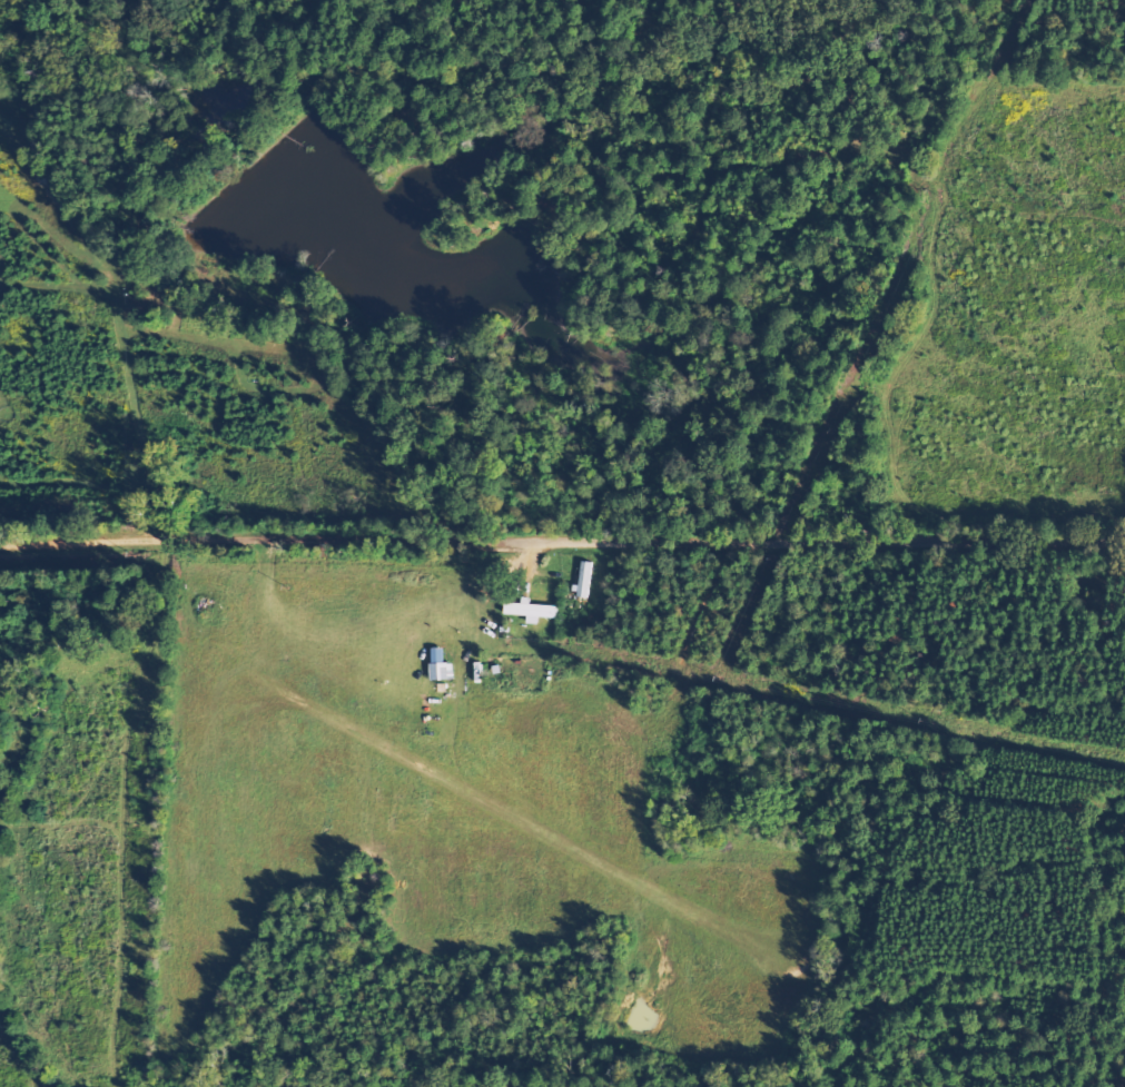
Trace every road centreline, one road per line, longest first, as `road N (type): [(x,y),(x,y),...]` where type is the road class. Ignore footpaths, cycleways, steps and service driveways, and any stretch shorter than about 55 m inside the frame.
road 1 (residential): [(1124,548),(0,558)]

